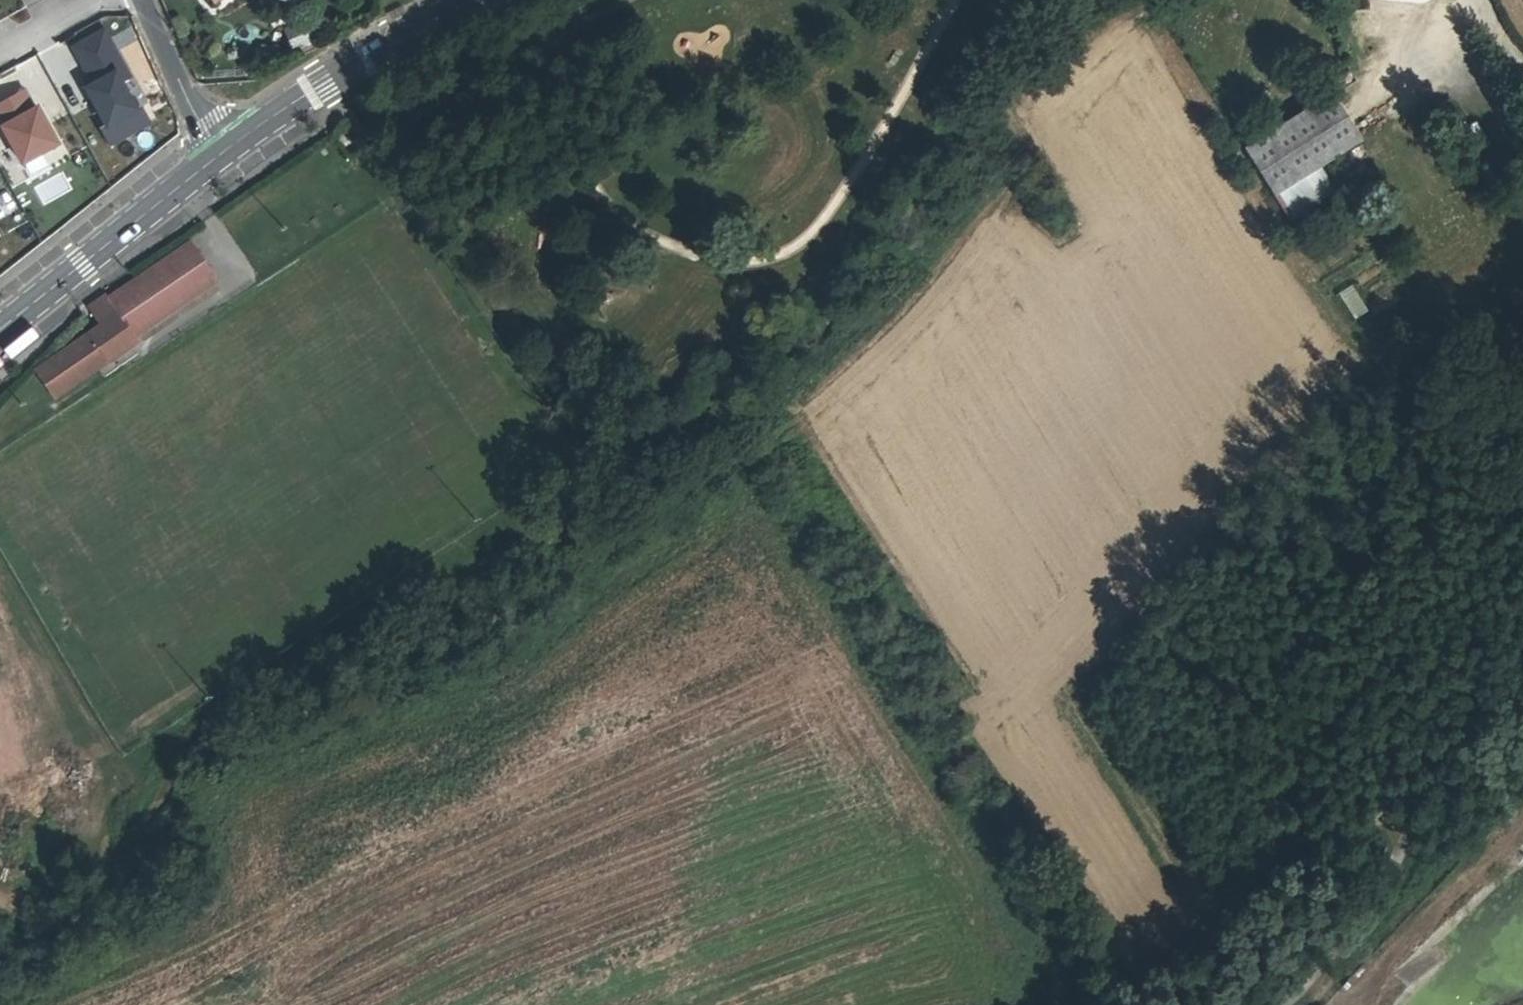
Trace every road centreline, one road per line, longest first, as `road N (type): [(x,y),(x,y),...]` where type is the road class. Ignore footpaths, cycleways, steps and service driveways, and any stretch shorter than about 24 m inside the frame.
road 1 (tertiary): [(461,0),(344,64),(211,156)]
road 2 (track): [(1191,1004),(1393,821)]
road 3 (tertiary): [(211,156),(76,250),(0,319)]
road 4 (track): [(1393,821),(1400,850),(1312,992),(1296,1004)]
road 5 (track): [(1522,703),(1393,821)]
road 6 (residential): [(145,0),(211,156)]

